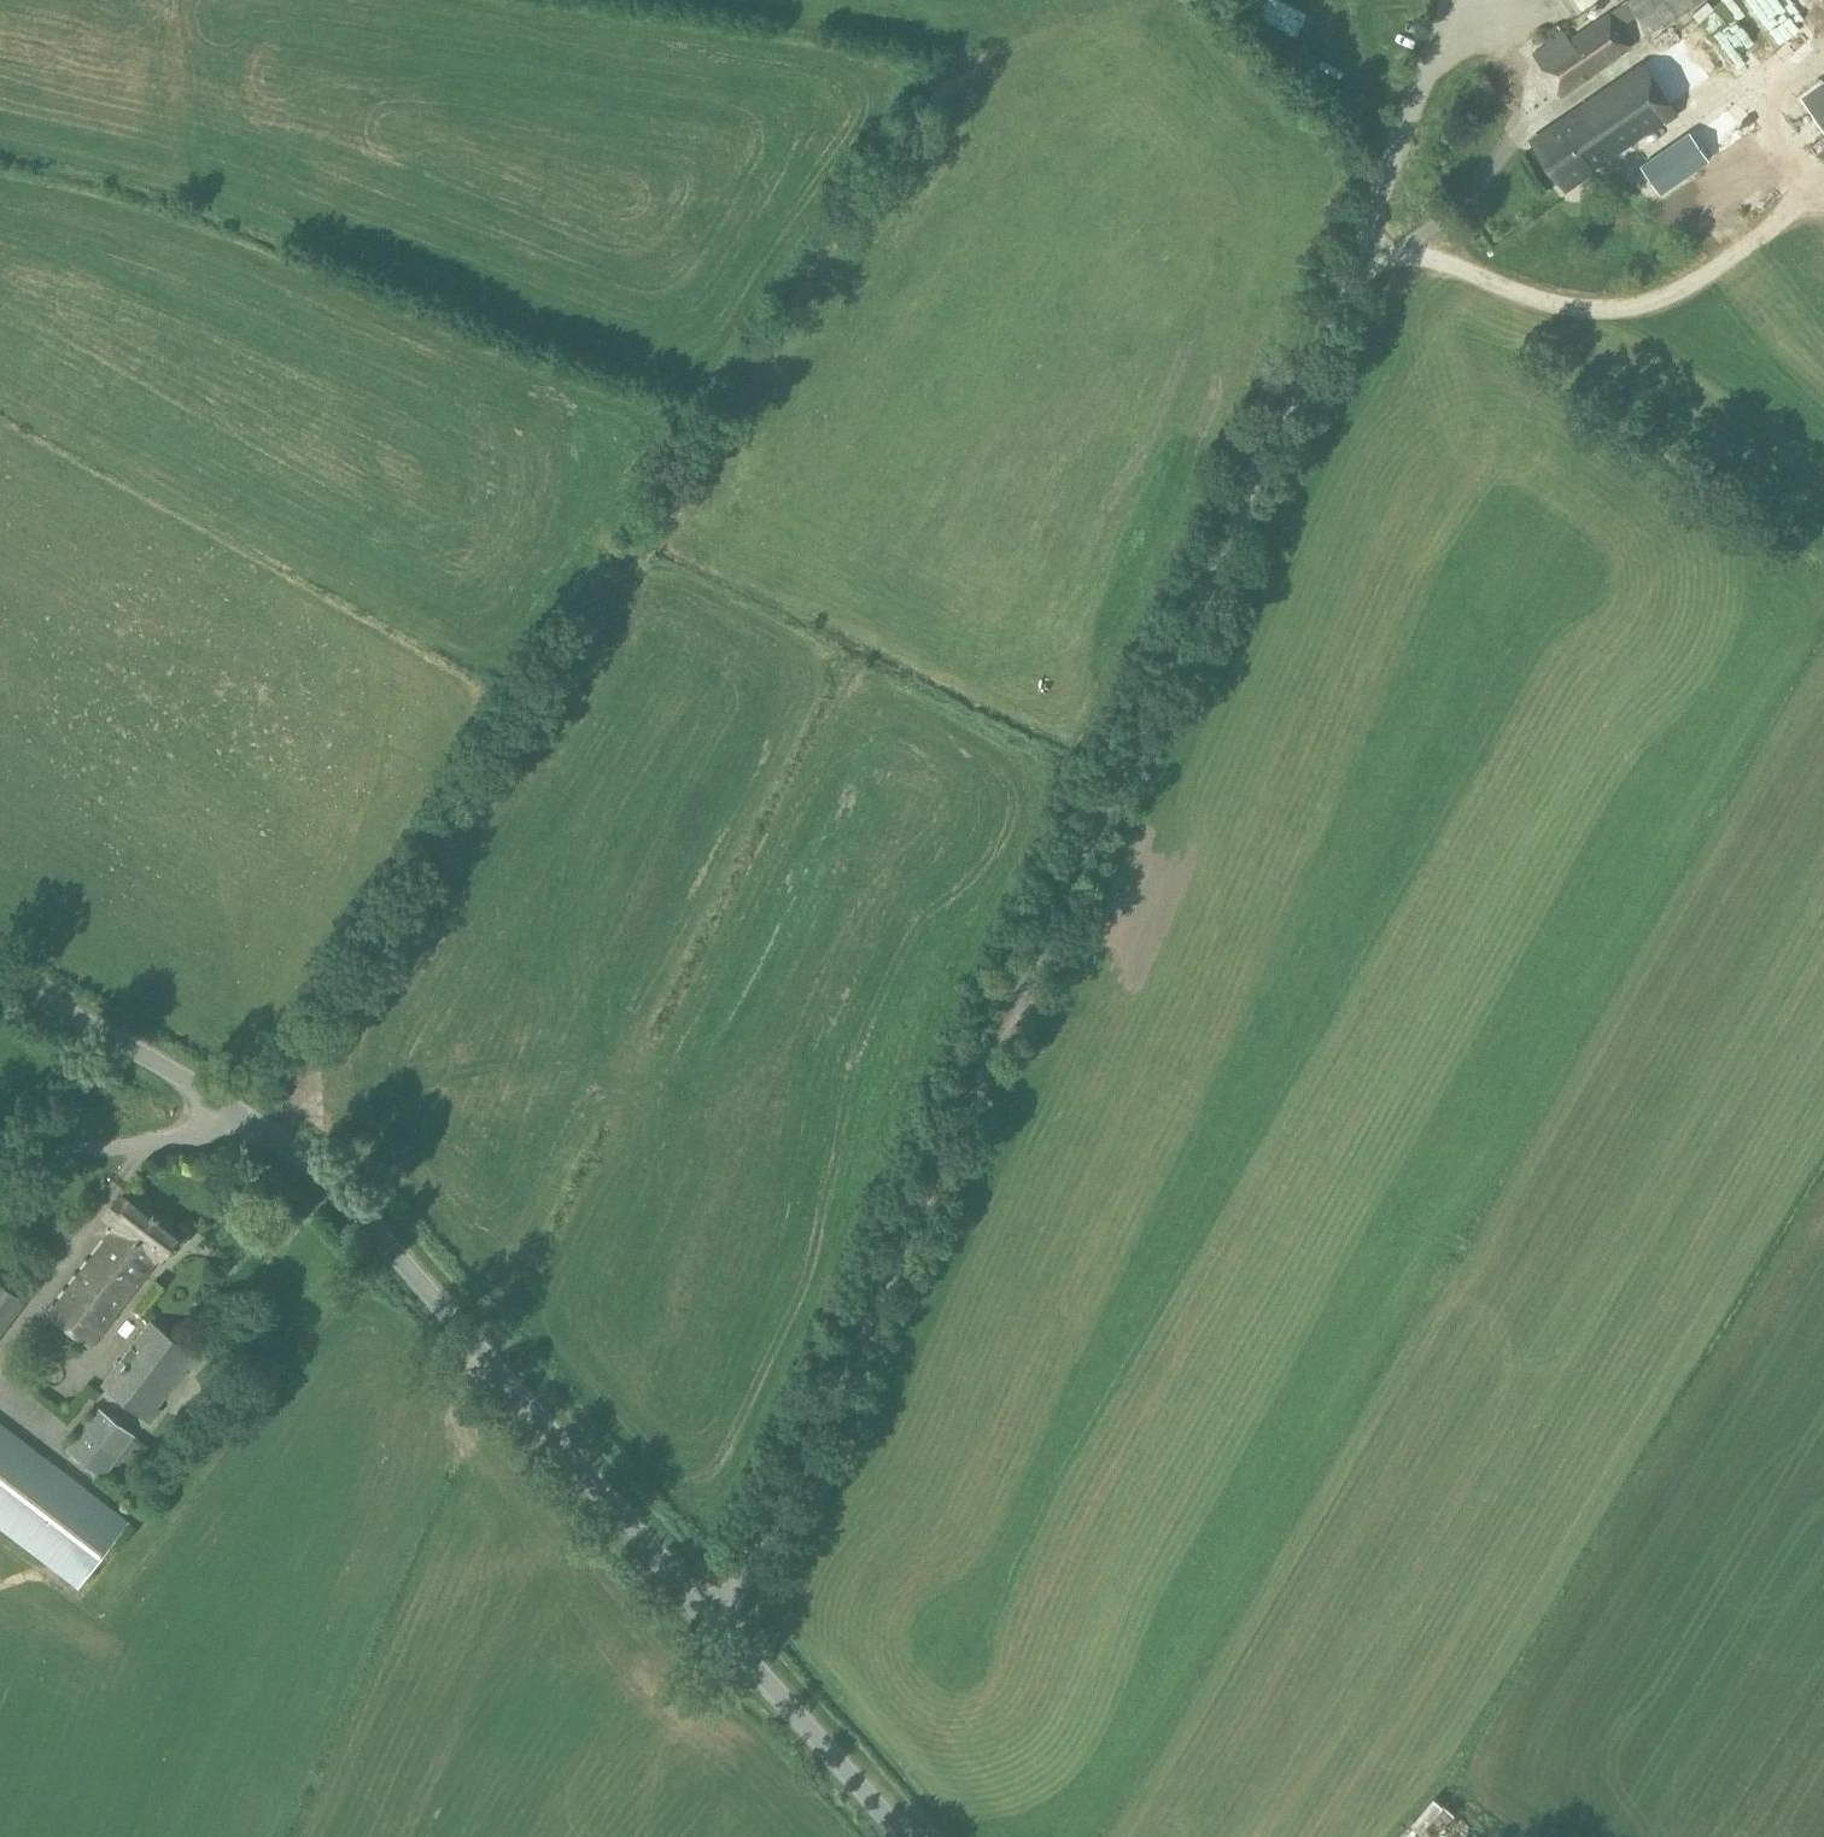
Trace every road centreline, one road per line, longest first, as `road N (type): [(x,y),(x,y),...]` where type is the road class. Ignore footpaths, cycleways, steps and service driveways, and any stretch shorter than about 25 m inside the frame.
road 1 (unclassified): [(236,1109),(353,1206),(906,1836)]
road 2 (unclassified): [(0,975),(236,1109)]
road 3 (unclassified): [(0,1164),(185,1138),(219,1127),(236,1109)]

